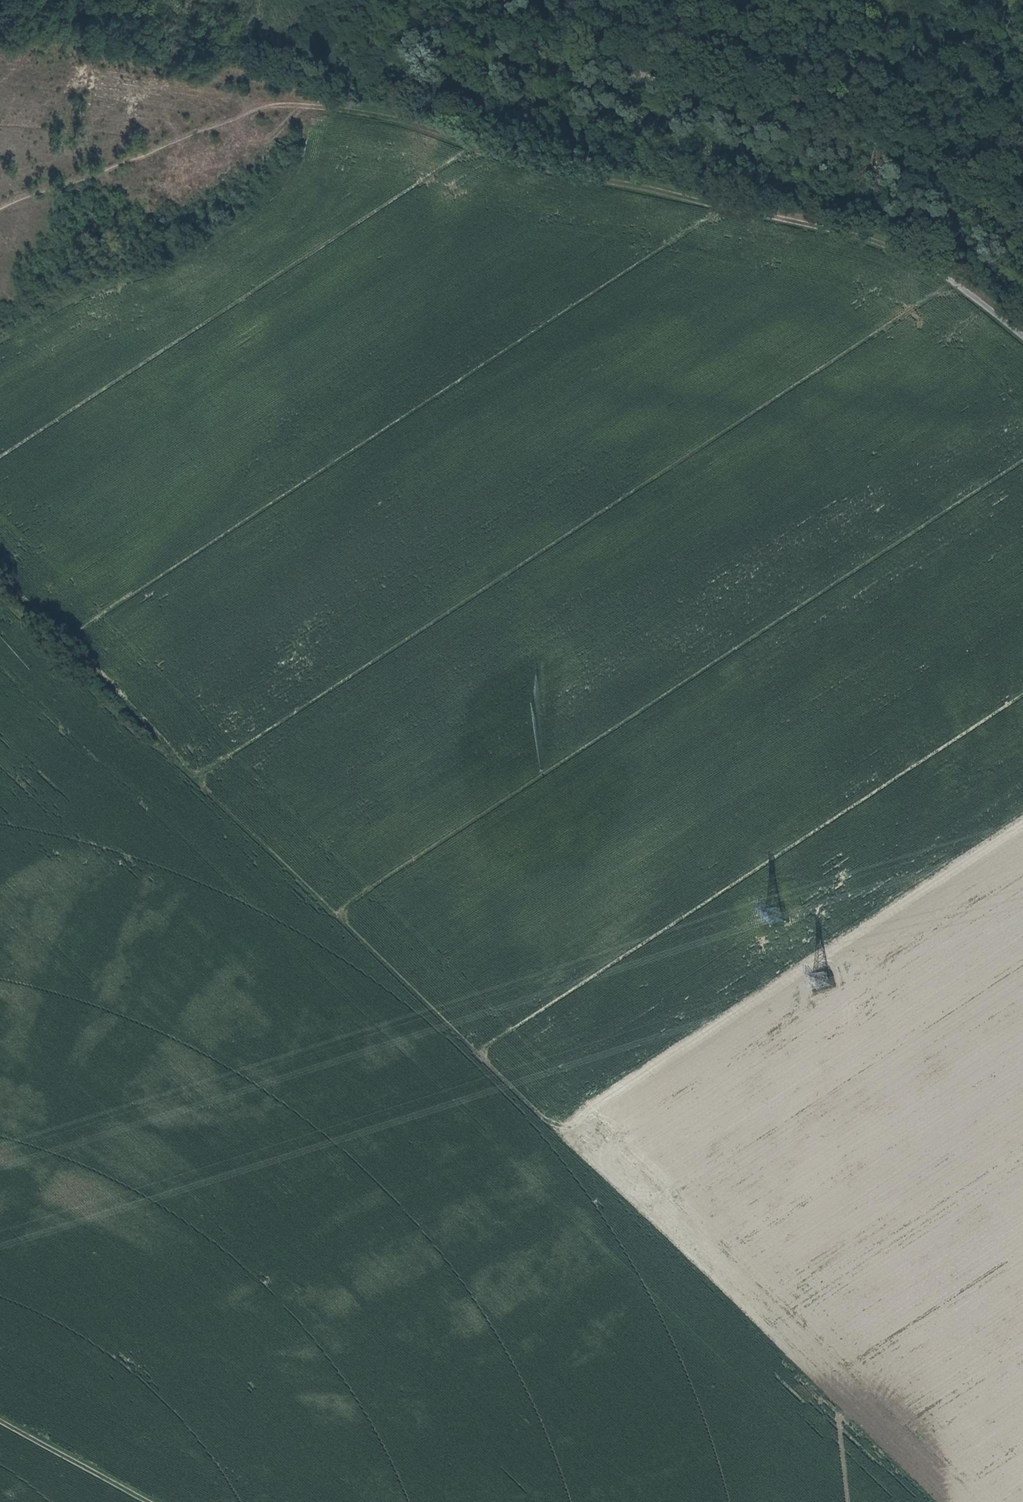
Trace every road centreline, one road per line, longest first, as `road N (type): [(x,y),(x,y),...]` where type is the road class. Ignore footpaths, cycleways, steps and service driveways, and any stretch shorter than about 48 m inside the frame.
road 1 (track): [(0,208),(263,108),(326,108),(894,247),(940,270),(1022,339)]
road 2 (track): [(1022,53),(832,41),(743,10),(674,9),(631,19),(652,54),(757,95),(813,92),(841,102),(950,168),(1022,199)]
road 3 (track): [(0,1423),(139,1501)]

